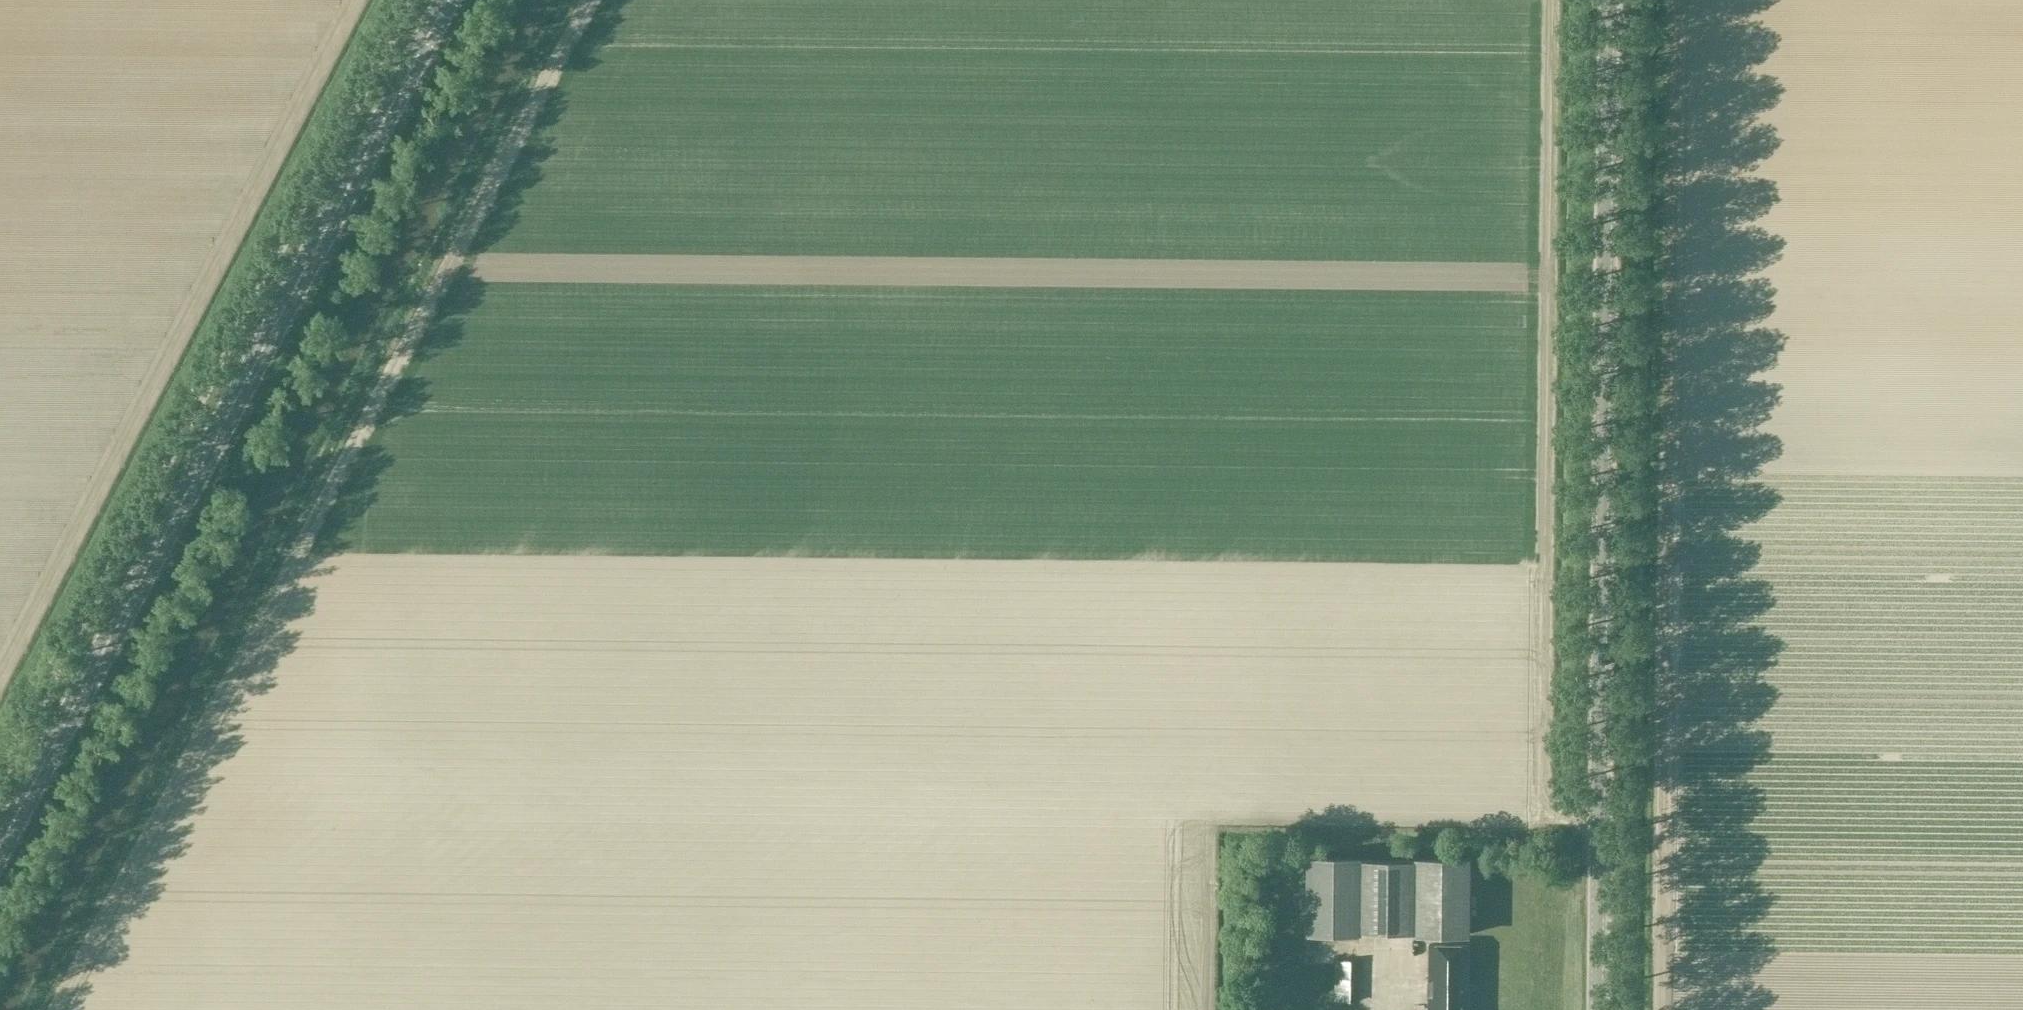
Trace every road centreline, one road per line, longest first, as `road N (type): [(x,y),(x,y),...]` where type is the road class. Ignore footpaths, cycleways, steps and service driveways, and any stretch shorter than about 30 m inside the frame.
road 1 (unclassified): [(1596,1009),(1608,0)]
road 2 (secondary): [(0,847),(447,0)]

